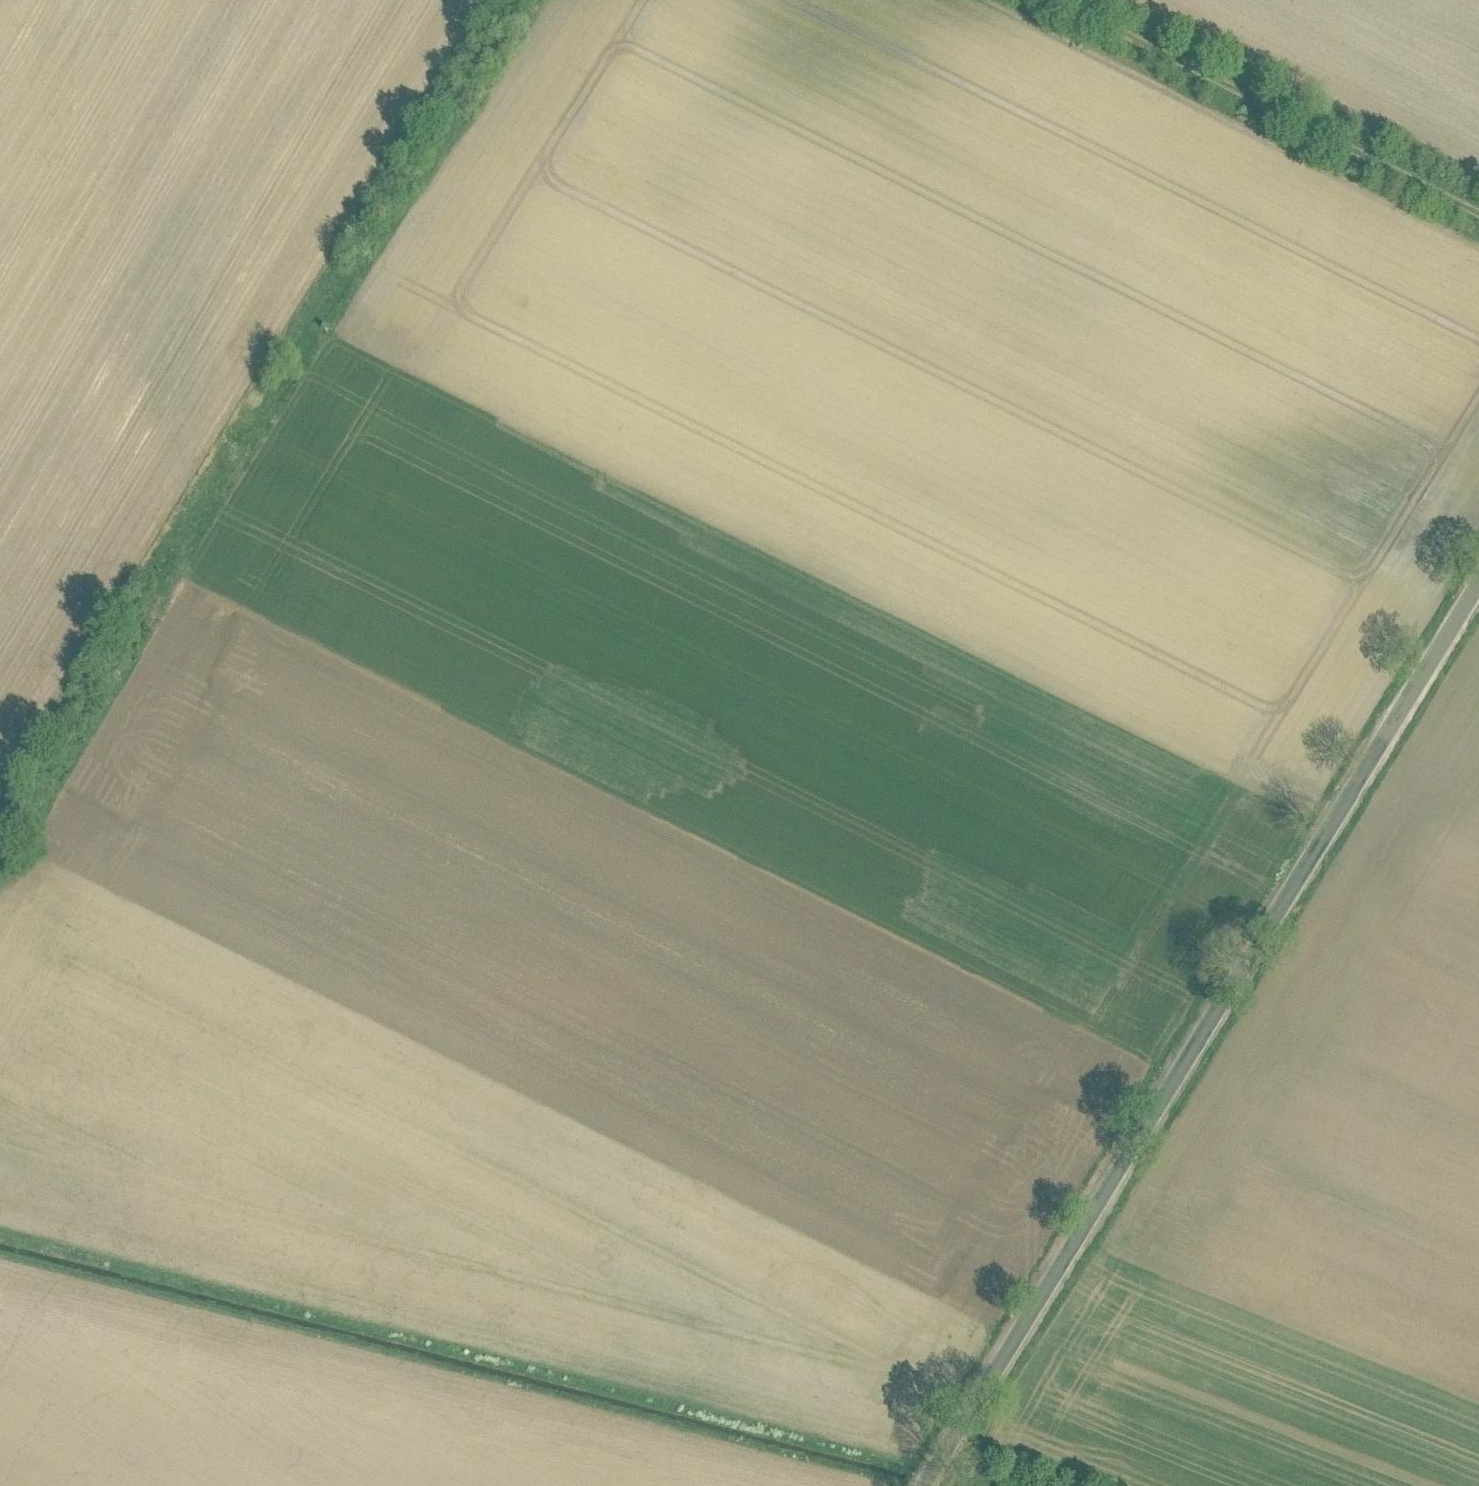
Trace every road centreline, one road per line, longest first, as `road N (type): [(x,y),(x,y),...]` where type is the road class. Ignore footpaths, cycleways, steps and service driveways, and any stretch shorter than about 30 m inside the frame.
road 1 (tertiary): [(931,1485),(1478,595)]
road 2 (track): [(1053,0),(1478,213)]

